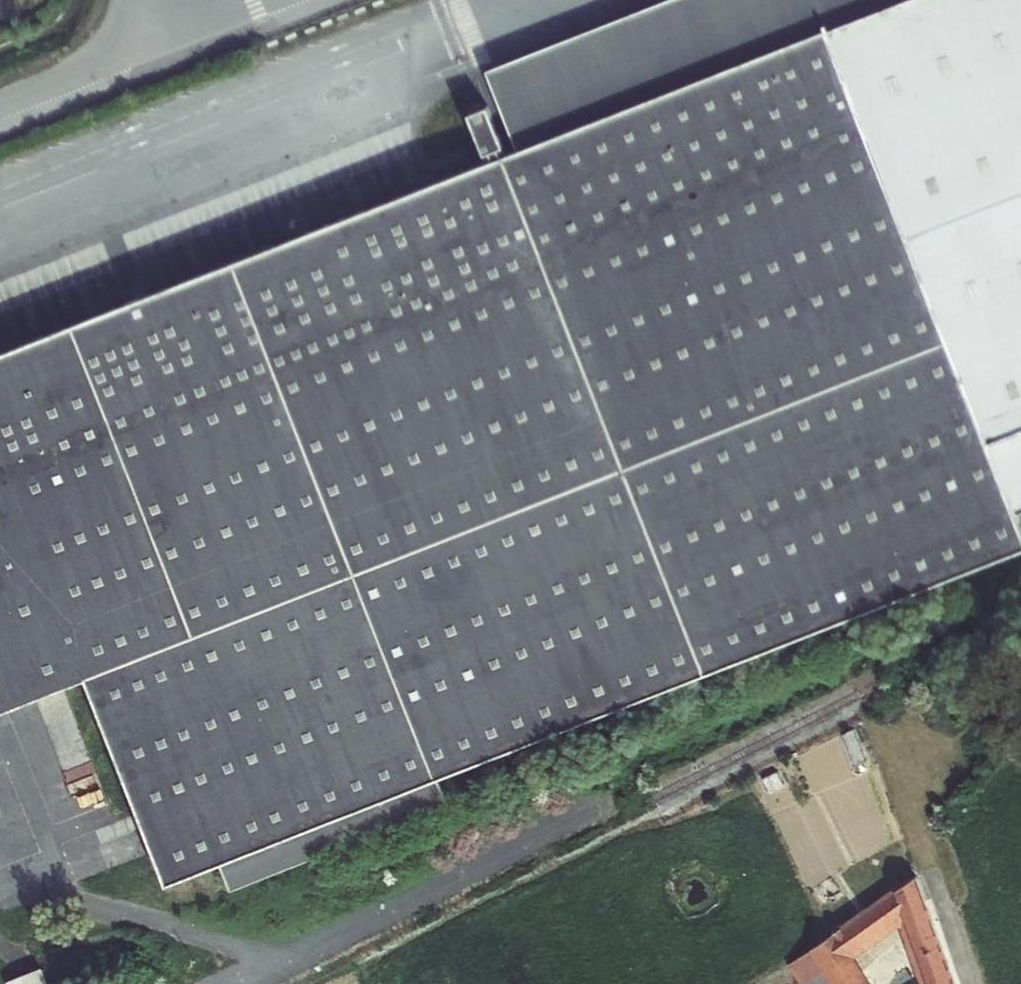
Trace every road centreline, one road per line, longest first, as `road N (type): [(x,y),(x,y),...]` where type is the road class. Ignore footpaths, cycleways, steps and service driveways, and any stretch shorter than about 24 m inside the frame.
road 1 (unclassified): [(148,50),(0,108)]
road 2 (unclassified): [(275,0),(148,50)]

